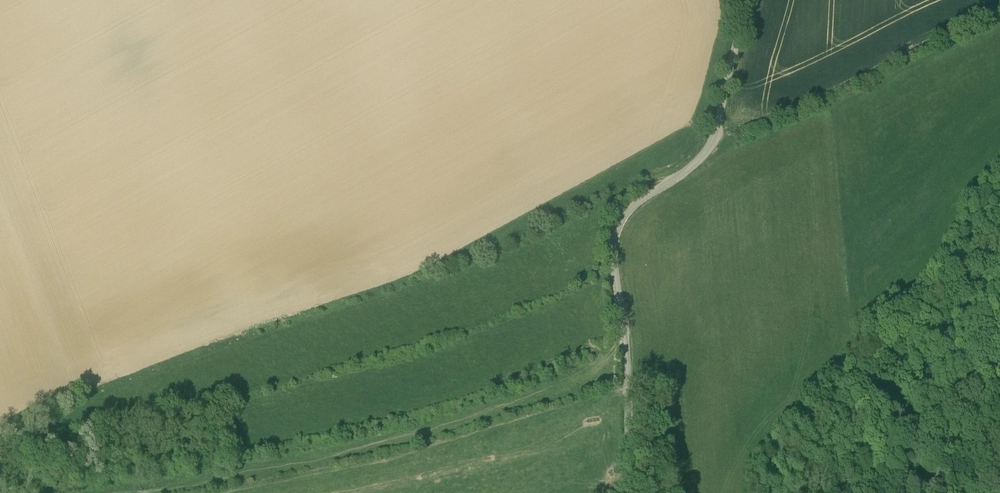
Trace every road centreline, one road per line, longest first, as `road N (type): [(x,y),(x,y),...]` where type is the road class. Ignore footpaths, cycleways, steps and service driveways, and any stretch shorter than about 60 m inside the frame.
road 1 (unclassified): [(630,492),(614,237),(631,208),(711,145),(748,0)]

